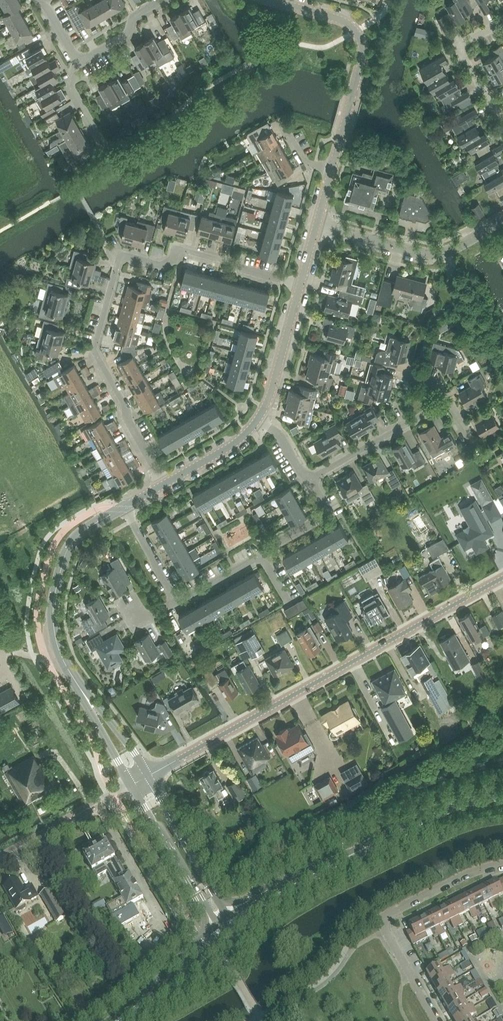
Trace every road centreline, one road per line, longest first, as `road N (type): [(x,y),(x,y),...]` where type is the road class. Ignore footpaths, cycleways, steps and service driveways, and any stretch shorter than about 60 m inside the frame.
road 1 (residential): [(164,485),(99,355),(118,261),(168,264),(184,250),(300,284)]
road 2 (unclassified): [(148,776),(502,578)]
road 3 (residential): [(438,1020),(379,918),(502,864)]
road 4 (unclassified): [(331,170),(362,61),(359,37),(341,20),(272,0)]
road 5 (unclassified): [(81,689),(56,638),(60,572),(75,539),(125,507)]
road 6 (residential): [(177,603),(323,517),(310,479)]
road 7 (tertiary): [(316,873),(447,807),(502,794)]
road 8 (residential): [(316,227),(421,254),(458,248),(502,223)]
road 9 (unclassified): [(131,785),(217,924)]
road 10 (unclassified): [(228,917),(148,776)]
road 11 (residential): [(310,479),(448,401)]
road 12 (unclassified): [(0,858),(131,785)]
road 13 (tertiary): [(217,924),(107,1020)]
road 14 (unclassified): [(258,419),(300,284)]
road 15 (tertiary): [(125,1020),(232,934)]
road 16 (residential): [(502,113),(492,107),(463,49),(502,20)]

